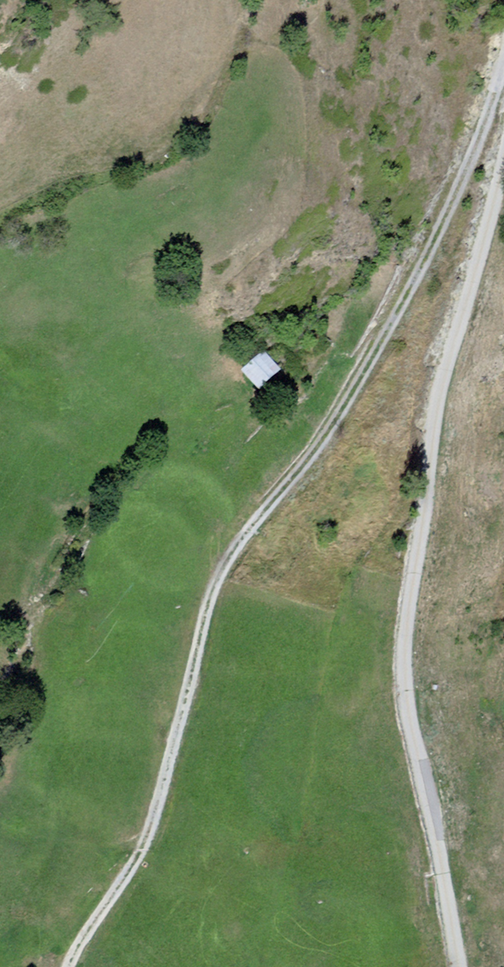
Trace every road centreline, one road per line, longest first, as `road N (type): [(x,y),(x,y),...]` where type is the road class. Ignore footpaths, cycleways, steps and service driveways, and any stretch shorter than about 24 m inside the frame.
road 1 (track): [(74,966),(157,823),(224,557),(334,434),(434,246),(503,72)]
road 2 (residential): [(464,966),(410,700),(411,627),(443,416),(503,212)]

